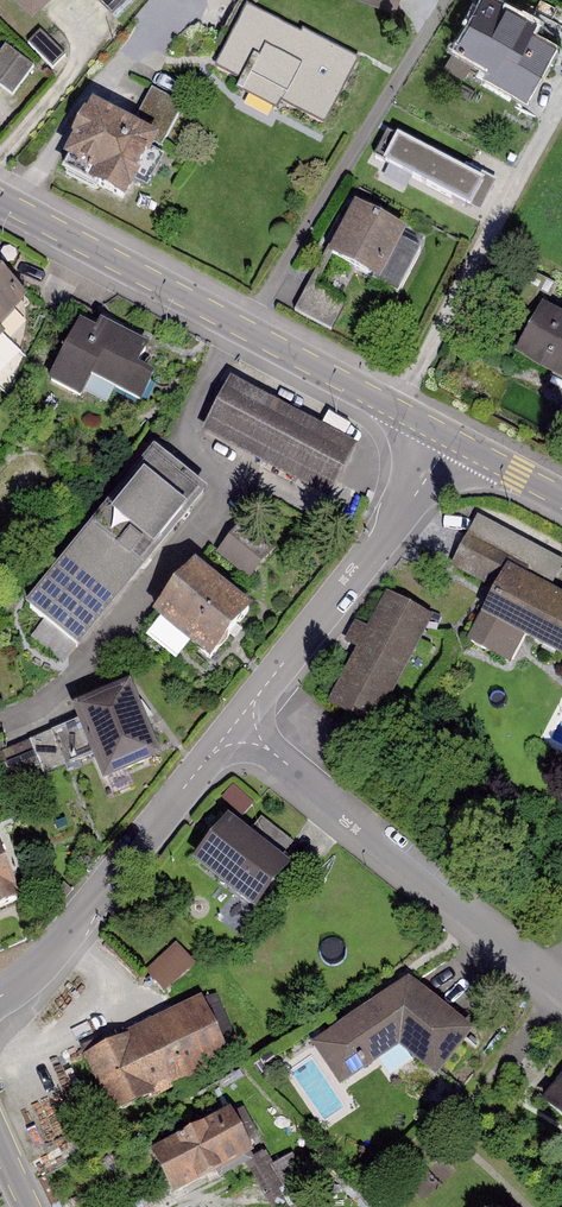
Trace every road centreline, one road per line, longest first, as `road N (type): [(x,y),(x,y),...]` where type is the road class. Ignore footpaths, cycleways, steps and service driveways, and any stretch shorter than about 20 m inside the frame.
road 1 (tertiary): [(451,439),(0,198)]
road 2 (residential): [(561,990),(244,730)]
road 3 (residential): [(0,996),(58,947),(212,753),(244,730)]
road 4 (residential): [(244,730),(258,694),(409,504),(451,439)]
road 5 (tertiary): [(561,498),(451,439)]

